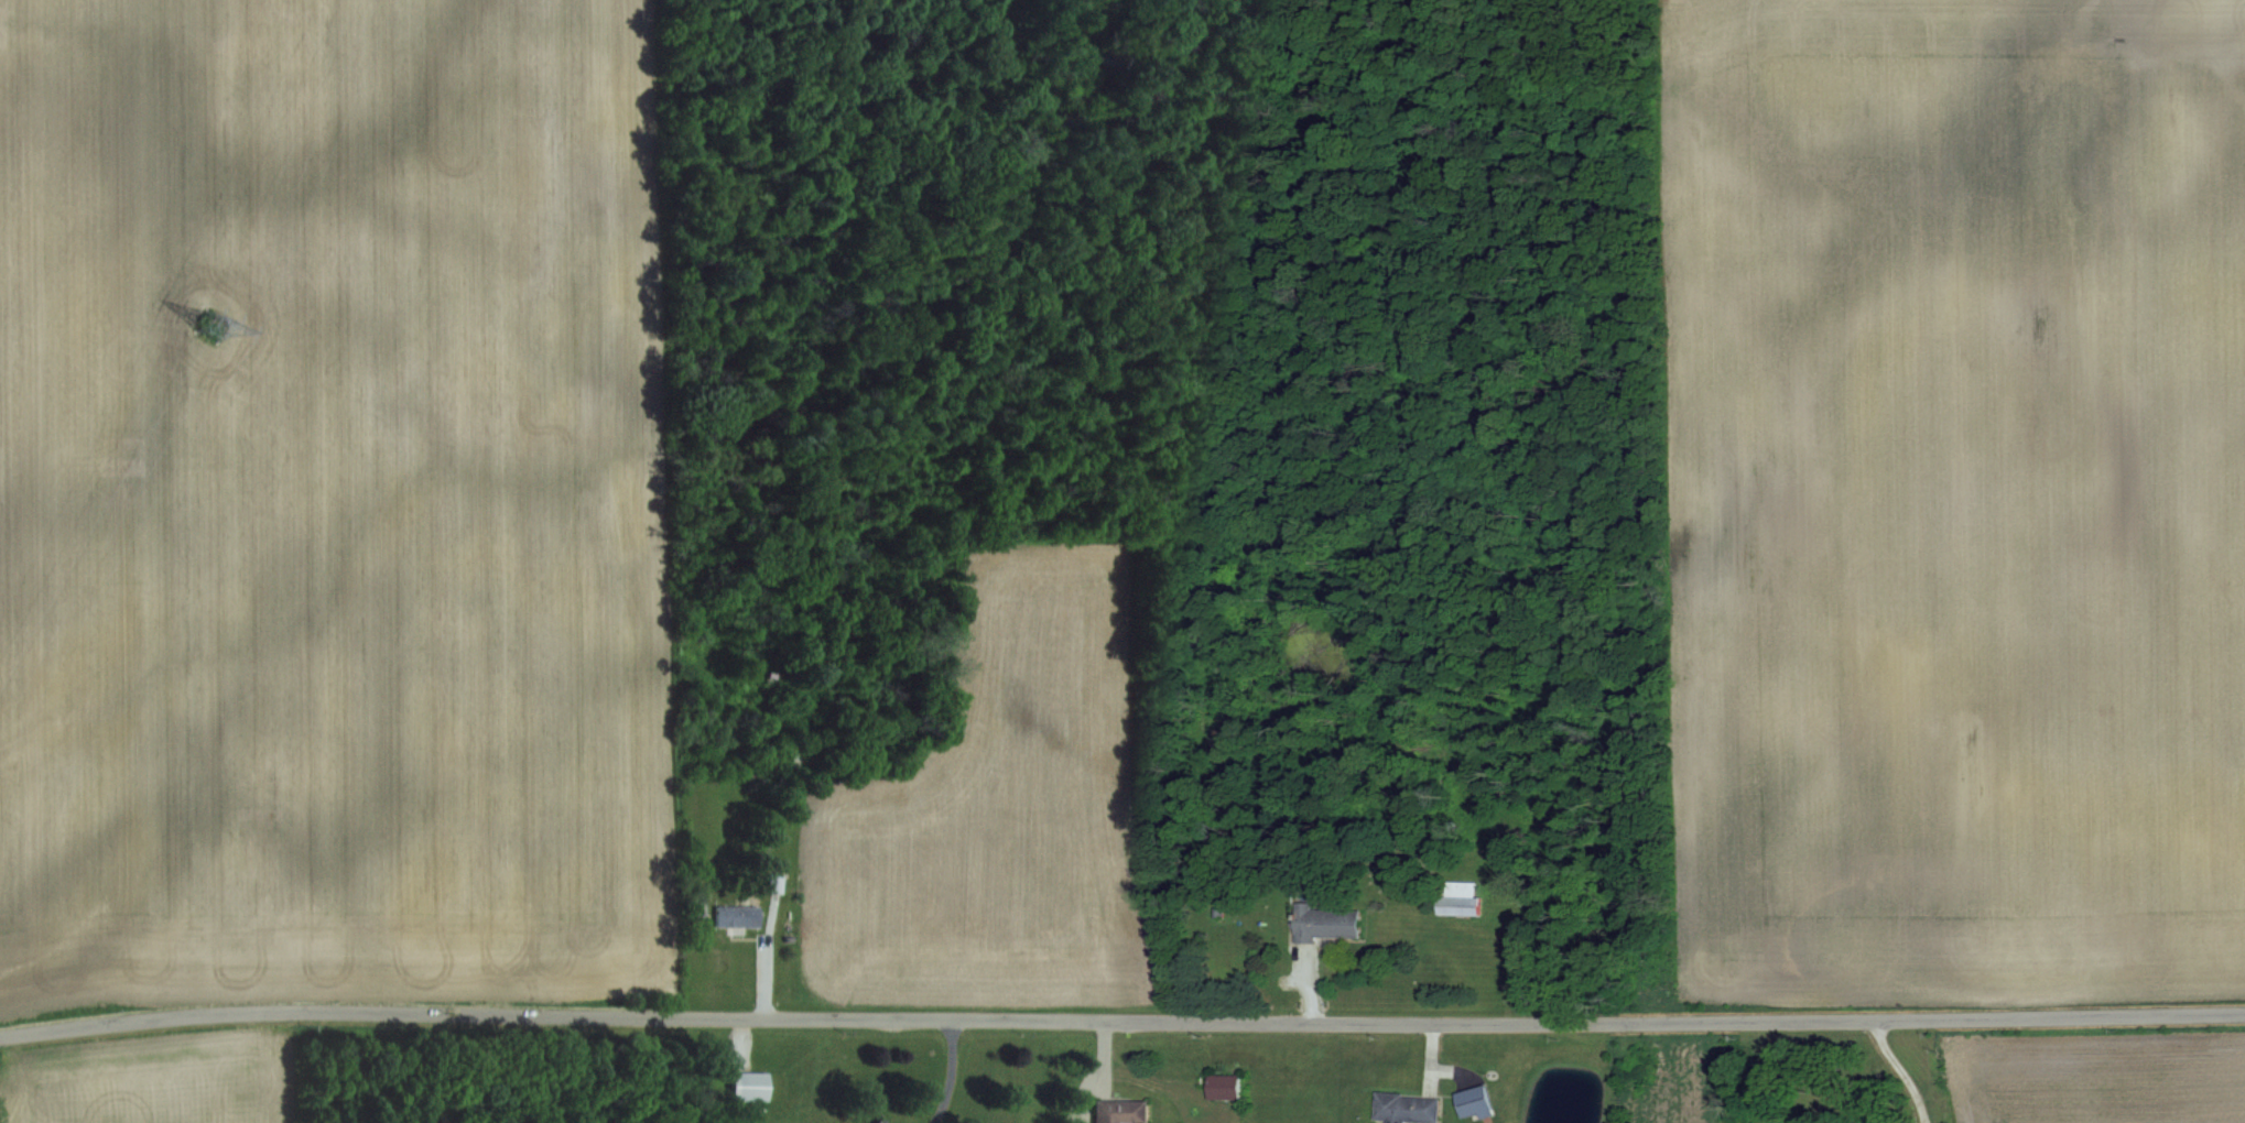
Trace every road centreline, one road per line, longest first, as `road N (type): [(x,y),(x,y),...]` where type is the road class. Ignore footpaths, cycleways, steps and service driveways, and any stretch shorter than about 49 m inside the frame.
road 1 (residential): [(0,1042),(267,1012),(1605,1024),(2244,1015)]

